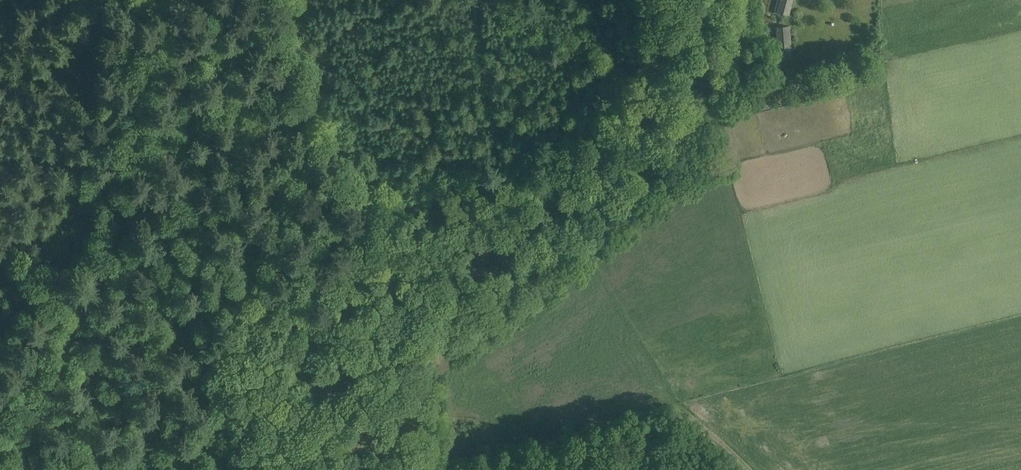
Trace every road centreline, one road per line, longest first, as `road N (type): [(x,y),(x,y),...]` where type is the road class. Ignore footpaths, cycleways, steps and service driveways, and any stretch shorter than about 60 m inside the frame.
road 1 (track): [(467,238),(547,179),(708,0)]
road 2 (track): [(93,455),(367,434)]
road 3 (track): [(367,434),(378,295),(392,276),(467,238)]
road 4 (track): [(467,238),(489,176),(472,0)]
road 5 (track): [(93,455),(56,409),(0,364)]

